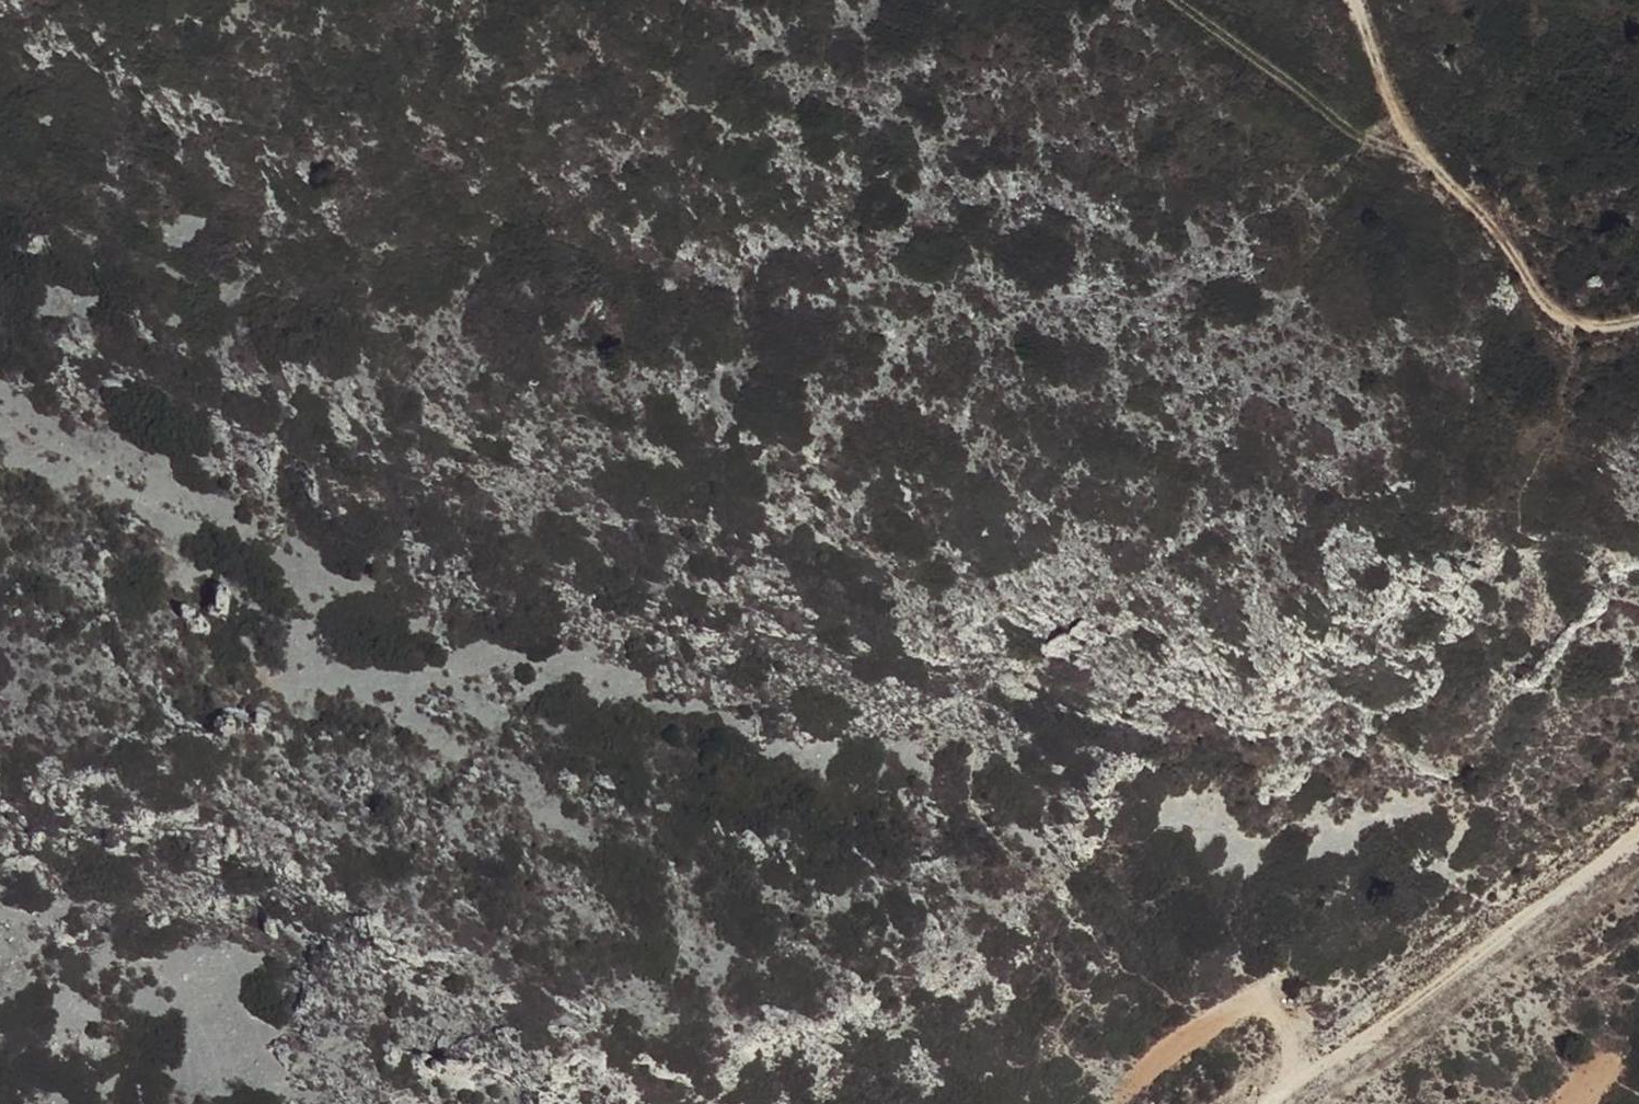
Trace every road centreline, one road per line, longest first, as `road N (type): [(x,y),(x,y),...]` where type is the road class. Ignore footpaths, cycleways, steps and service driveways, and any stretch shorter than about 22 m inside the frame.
road 1 (track): [(1638,317),(1562,316),(1540,298),(1513,233),(1395,113),(1347,0)]
road 2 (track): [(1270,1103),(1638,836)]

